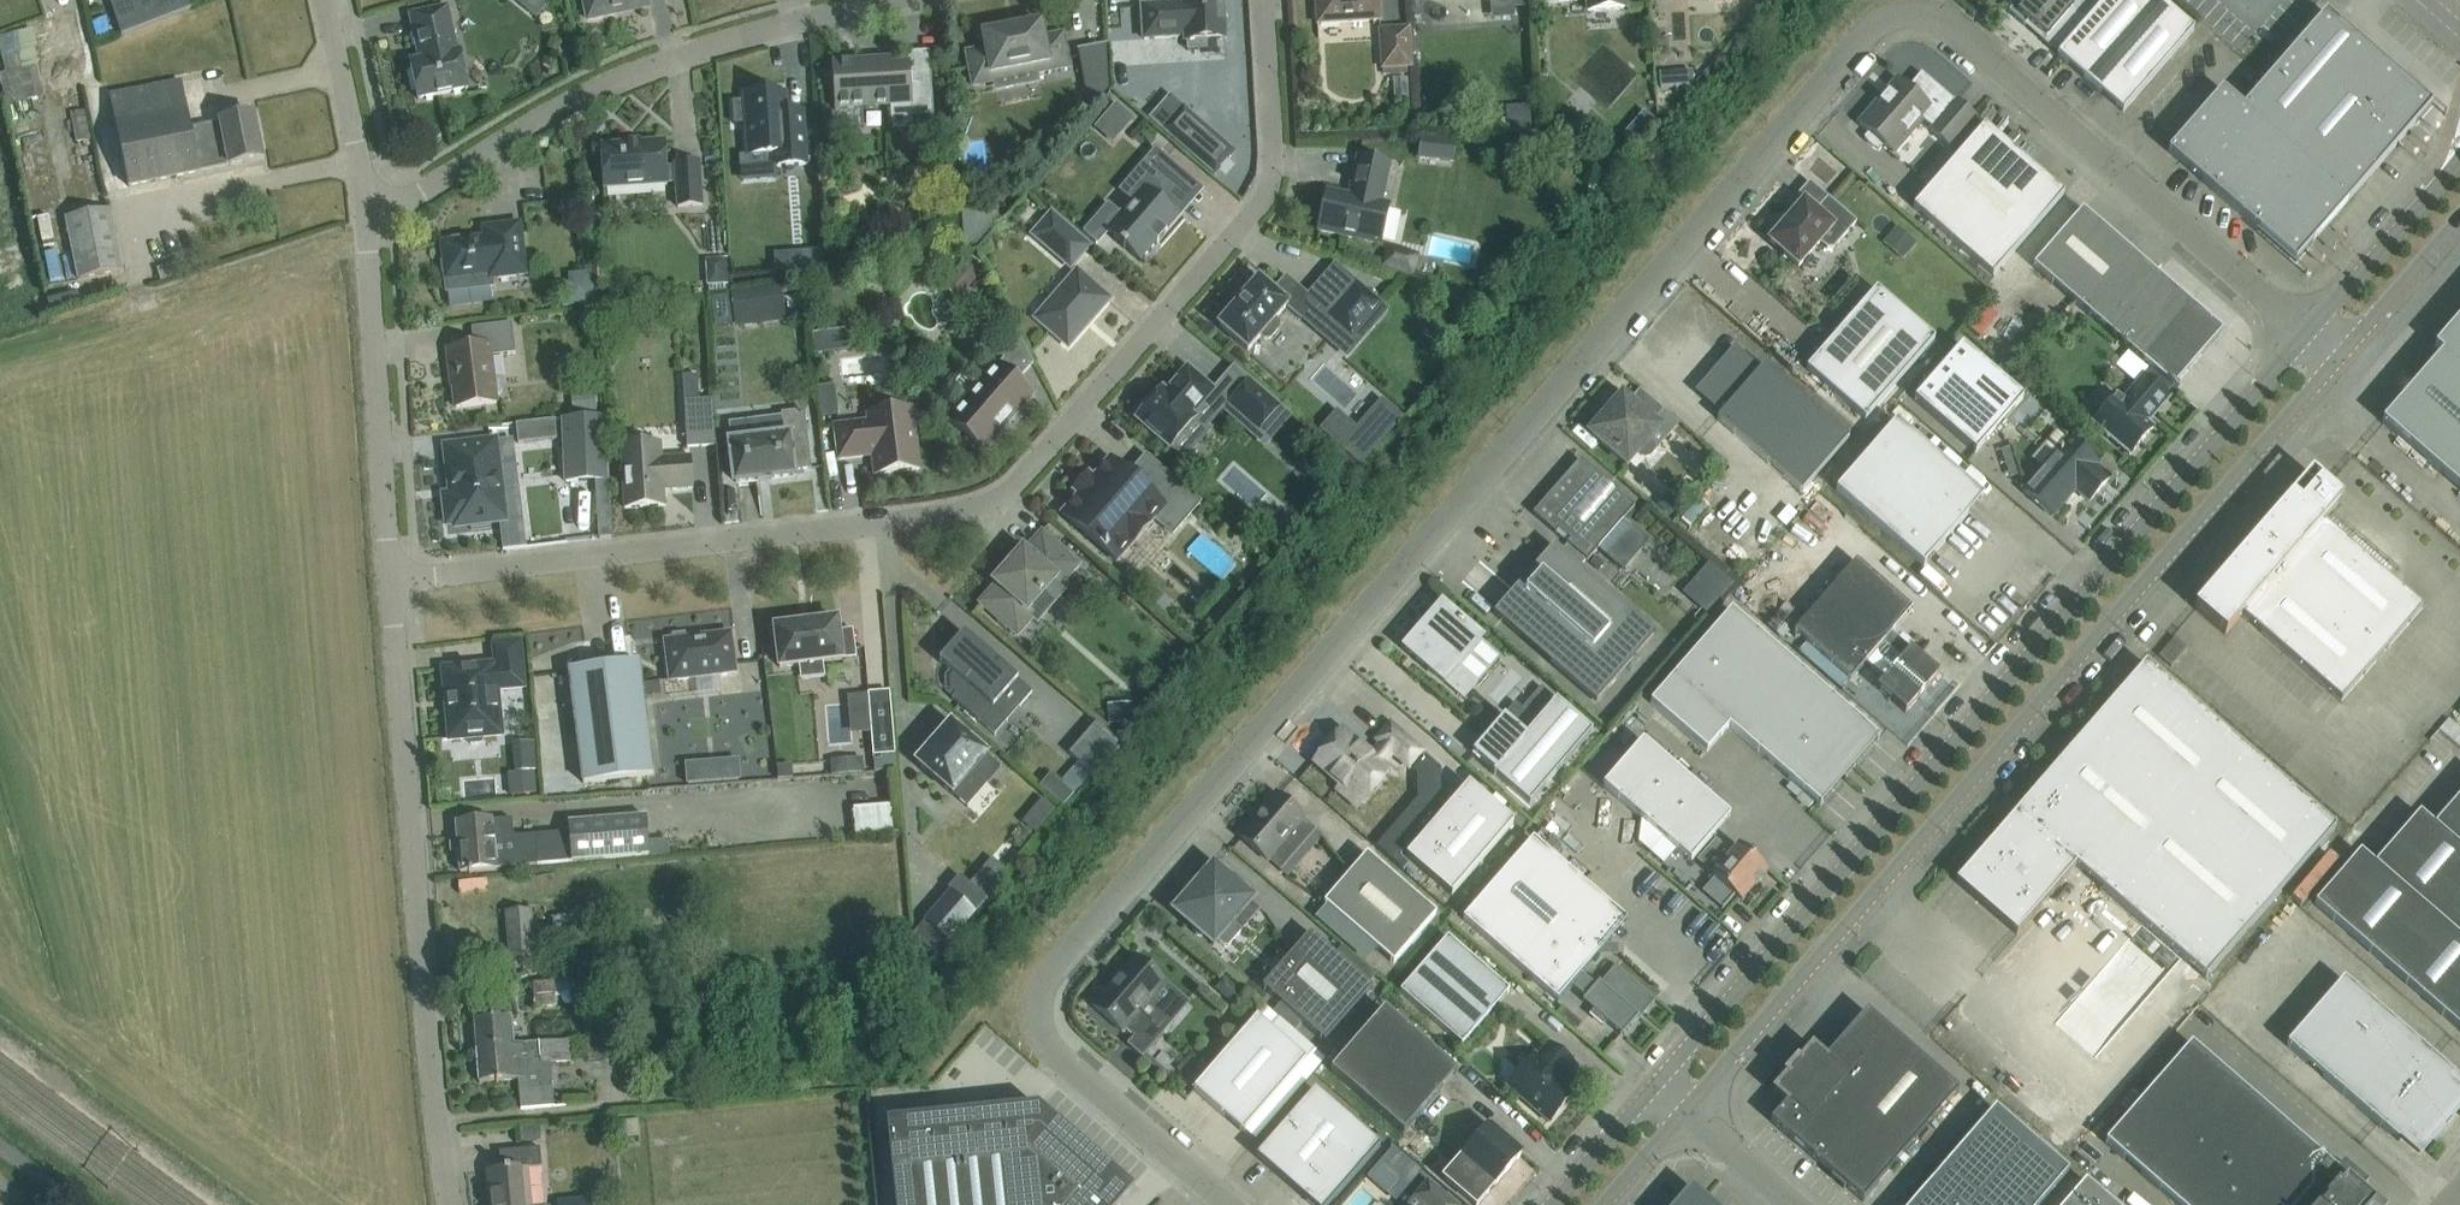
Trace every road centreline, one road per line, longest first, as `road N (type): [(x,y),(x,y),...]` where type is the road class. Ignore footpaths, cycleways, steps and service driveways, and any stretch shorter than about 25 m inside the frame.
road 1 (unclassified): [(1216,1204),(1049,1061),(1032,1021),(1039,985),(1867,33),(1904,18),(1948,35),(2301,338)]
road 2 (unclassified): [(391,582),(990,502),(1015,484),(1261,205),(1274,158),(1266,0)]
road 3 (unclassified): [(1680,1116),(2332,364)]
road 4 (unclassified): [(2301,338),(1651,1091)]
road 5 (unclassified): [(447,1204),(391,582)]
road 6 (unclassified): [(373,215),(643,71),(905,0)]
road 7 (unclassified): [(391,582),(373,215)]
road 8 (unclassified): [(2459,157),(2301,338)]
road 9 (unclassified): [(373,215),(322,0)]
road 10 (unclassified): [(2332,364),(2459,215)]
road 11 (unclassified): [(1651,1091),(1551,1204)]
road 12 (unclassified): [(1783,1204),(1680,1116)]

